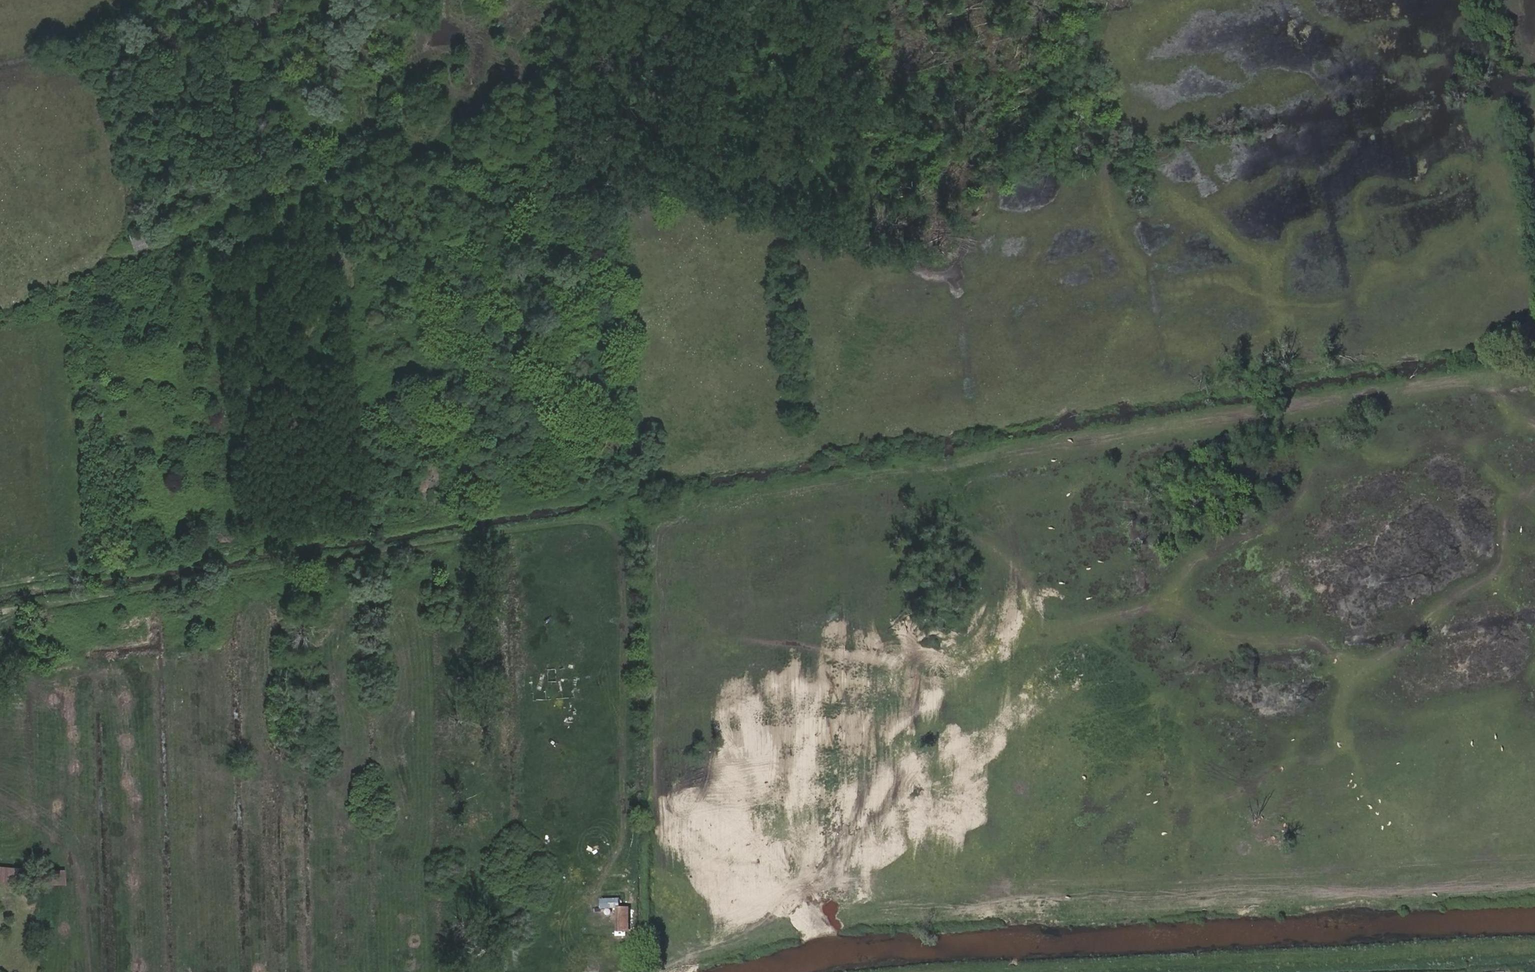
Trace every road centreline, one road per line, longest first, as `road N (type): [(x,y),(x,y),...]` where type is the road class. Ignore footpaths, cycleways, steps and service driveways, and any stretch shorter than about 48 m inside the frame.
road 1 (track): [(906,971),(1534,936)]

